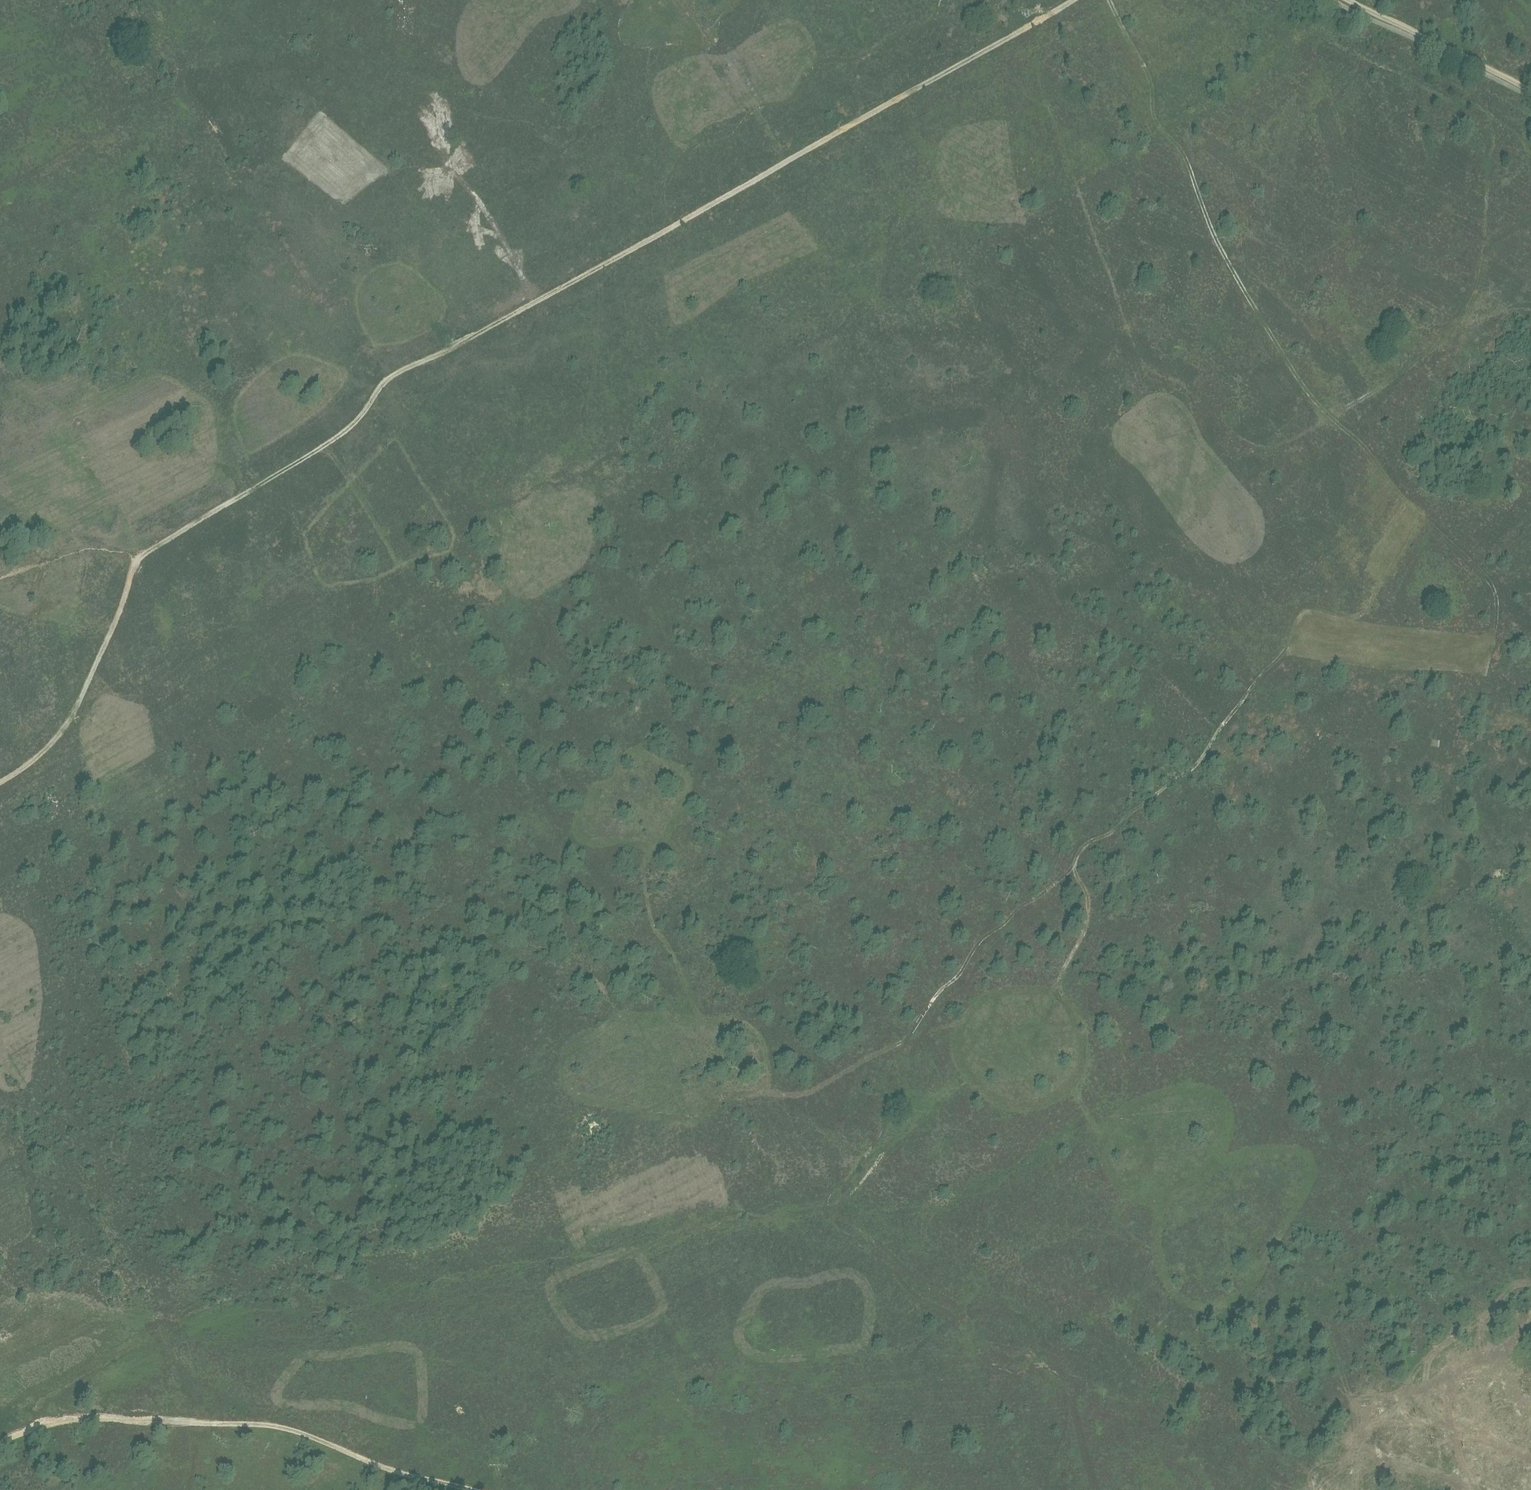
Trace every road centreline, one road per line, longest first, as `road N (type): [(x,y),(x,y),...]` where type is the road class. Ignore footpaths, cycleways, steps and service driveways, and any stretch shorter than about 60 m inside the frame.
road 1 (track): [(1530,90),(1352,0)]

